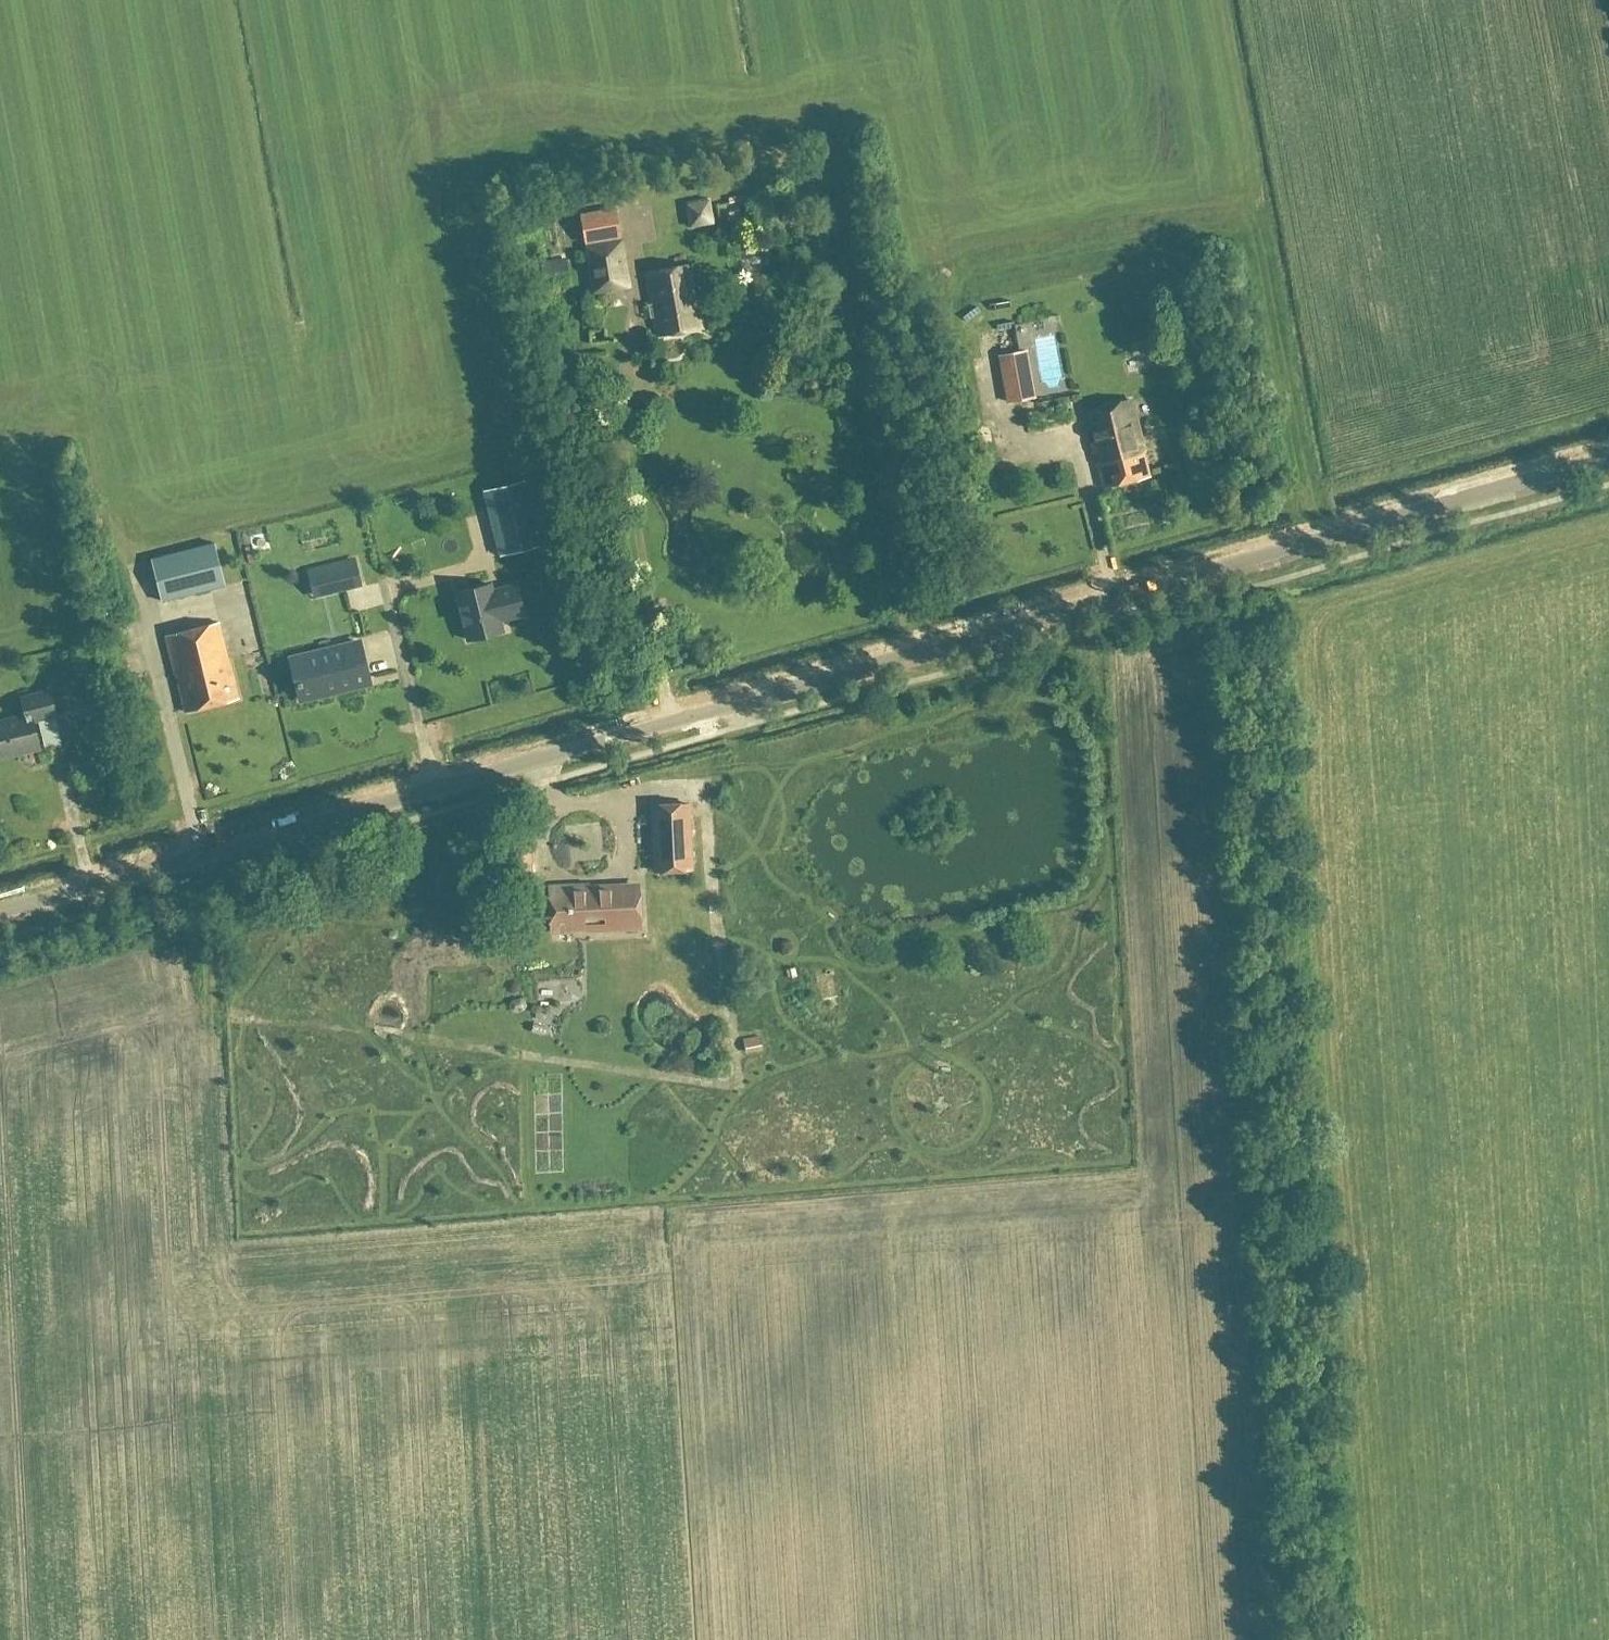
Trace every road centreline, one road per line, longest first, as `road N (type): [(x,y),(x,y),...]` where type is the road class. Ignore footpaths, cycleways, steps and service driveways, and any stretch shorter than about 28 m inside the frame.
road 1 (unclassified): [(0,909),(1608,453)]

